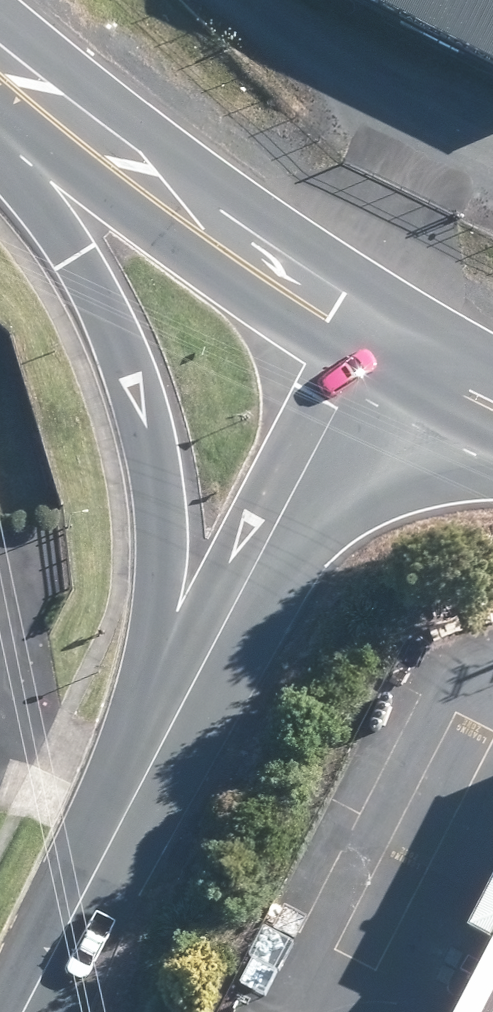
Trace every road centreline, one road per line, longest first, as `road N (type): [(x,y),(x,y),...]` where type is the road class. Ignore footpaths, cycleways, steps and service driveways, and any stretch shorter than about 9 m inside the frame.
road 1 (unclassified): [(162,752),(170,533),(147,409),(115,326),(0,109)]
road 2 (secondary): [(372,346),(214,251),(0,70)]
road 3 (unclassified): [(162,752),(372,346)]
road 4 (unclassified): [(29,1011),(162,752)]
road 5 (secondary): [(492,402),(372,346)]

